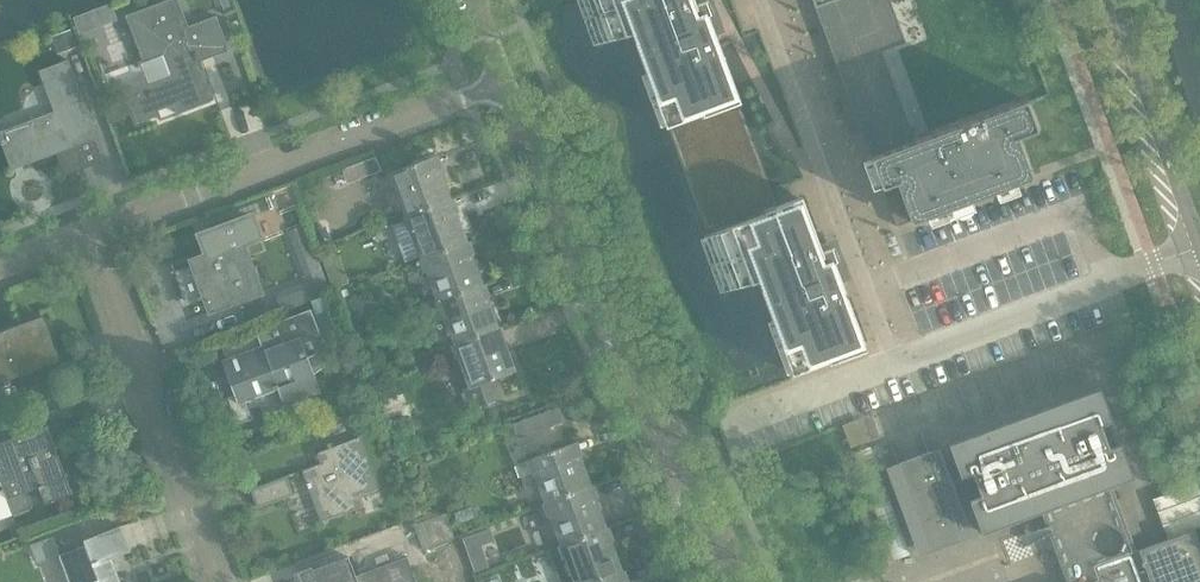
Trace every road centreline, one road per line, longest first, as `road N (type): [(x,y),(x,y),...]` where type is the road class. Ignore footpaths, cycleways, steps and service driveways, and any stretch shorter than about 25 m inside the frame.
road 1 (residential): [(737,581),(506,83)]
road 2 (residential): [(94,235),(506,83)]
road 3 (residential): [(759,0),(896,364)]
road 4 (residential): [(223,581),(94,235)]
road 5 (residential): [(1199,252),(896,364)]
road 6 (tertiary): [(1113,0),(1199,248)]

